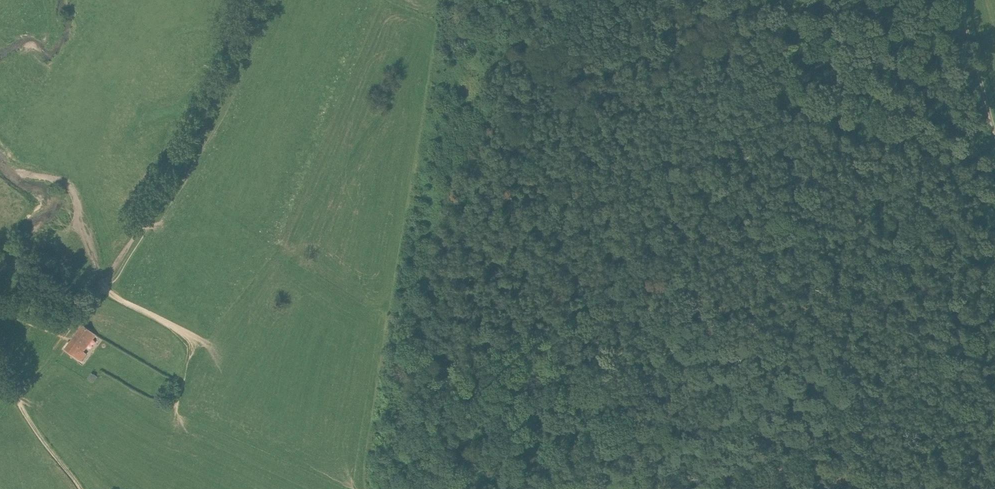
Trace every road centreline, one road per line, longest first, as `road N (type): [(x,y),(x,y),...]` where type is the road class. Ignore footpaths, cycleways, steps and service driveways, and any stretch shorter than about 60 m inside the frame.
road 1 (track): [(0,165),(64,179),(106,292),(205,344)]
road 2 (track): [(994,131),(960,0)]

